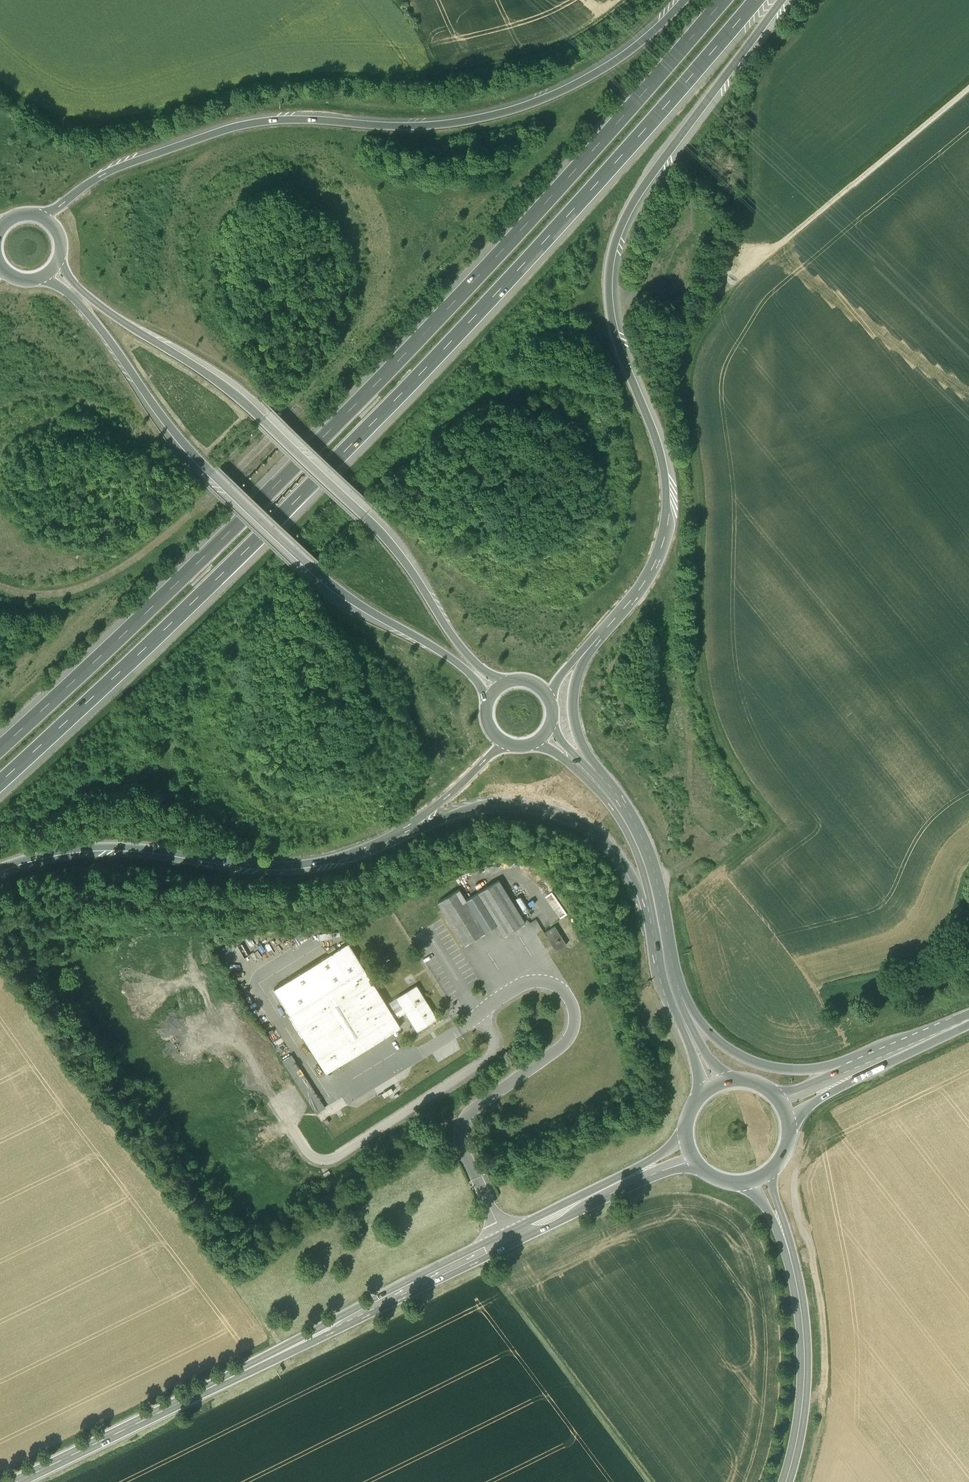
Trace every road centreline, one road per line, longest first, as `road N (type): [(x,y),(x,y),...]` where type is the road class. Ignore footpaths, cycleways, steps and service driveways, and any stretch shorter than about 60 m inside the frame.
road 1 (motorway): [(0,783),(442,354),(759,0)]
road 2 (motorway): [(726,0),(423,337),(0,749)]
road 3 (secondary): [(689,1152),(16,1481)]
road 4 (motorway): [(608,624),(652,566),(667,508),(660,453),(612,318),(615,242),(653,164),(784,0)]
road 5 (motorway): [(688,0),(618,60),(495,116),(415,125),(252,124),(135,161),(40,217)]
road 6 (track): [(626,0),(549,51),(492,66),(256,82),(106,124),(47,114),(0,89)]
road 7 (primary): [(508,682),(461,648),(366,514),(234,390),(94,300),(59,255)]
road 8 (primary): [(40,277),(80,305),(176,437),(210,470),(346,595),(467,671),(488,704)]
road 9 (track): [(0,965),(282,1351)]
road 10 (track): [(0,588),(33,597),(66,593),(139,559),(334,374)]
road 11 (motorway): [(0,870),(106,848),(289,866),(354,855),(397,836)]
road 12 (secondary): [(779,1481),(803,1398),(799,1305),(760,1179)]
road 13 (motorway): [(397,836),(489,804),(539,806),(602,836),(649,899)]
road 14 (track): [(749,272),(968,87)]
road 15 (primary): [(679,988),(648,855),(593,773)]
road 16 (primary): [(870,1065),(794,1068),(752,1060),(716,1037),(679,988)]
road 17 (primary): [(525,745),(561,757),(606,800),(631,839),(649,899)]
road 18 (primary): [(649,899),(665,985),(696,1067),(695,1101)]
road 19 (motorway): [(593,773),(574,693),(608,624)]
road 20 (motorway): [(397,836),(509,744)]

